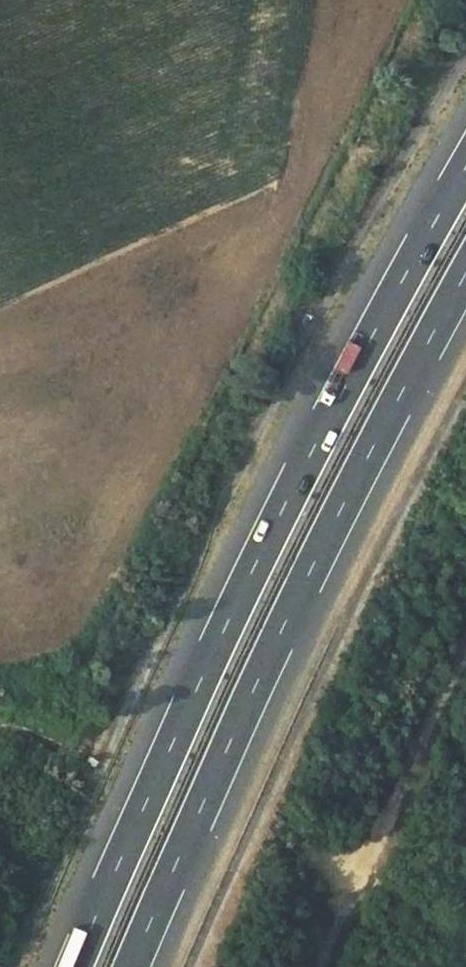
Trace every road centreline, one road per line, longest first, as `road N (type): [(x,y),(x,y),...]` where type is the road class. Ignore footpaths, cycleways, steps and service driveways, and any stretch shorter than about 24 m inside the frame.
road 1 (motorway): [(465,166),(266,541),(73,966)]
road 2 (motorway): [(132,966),(319,556),(465,275)]
road 3 (track): [(357,884),(69,745),(0,733)]
road 4 (track): [(465,663),(322,966)]

